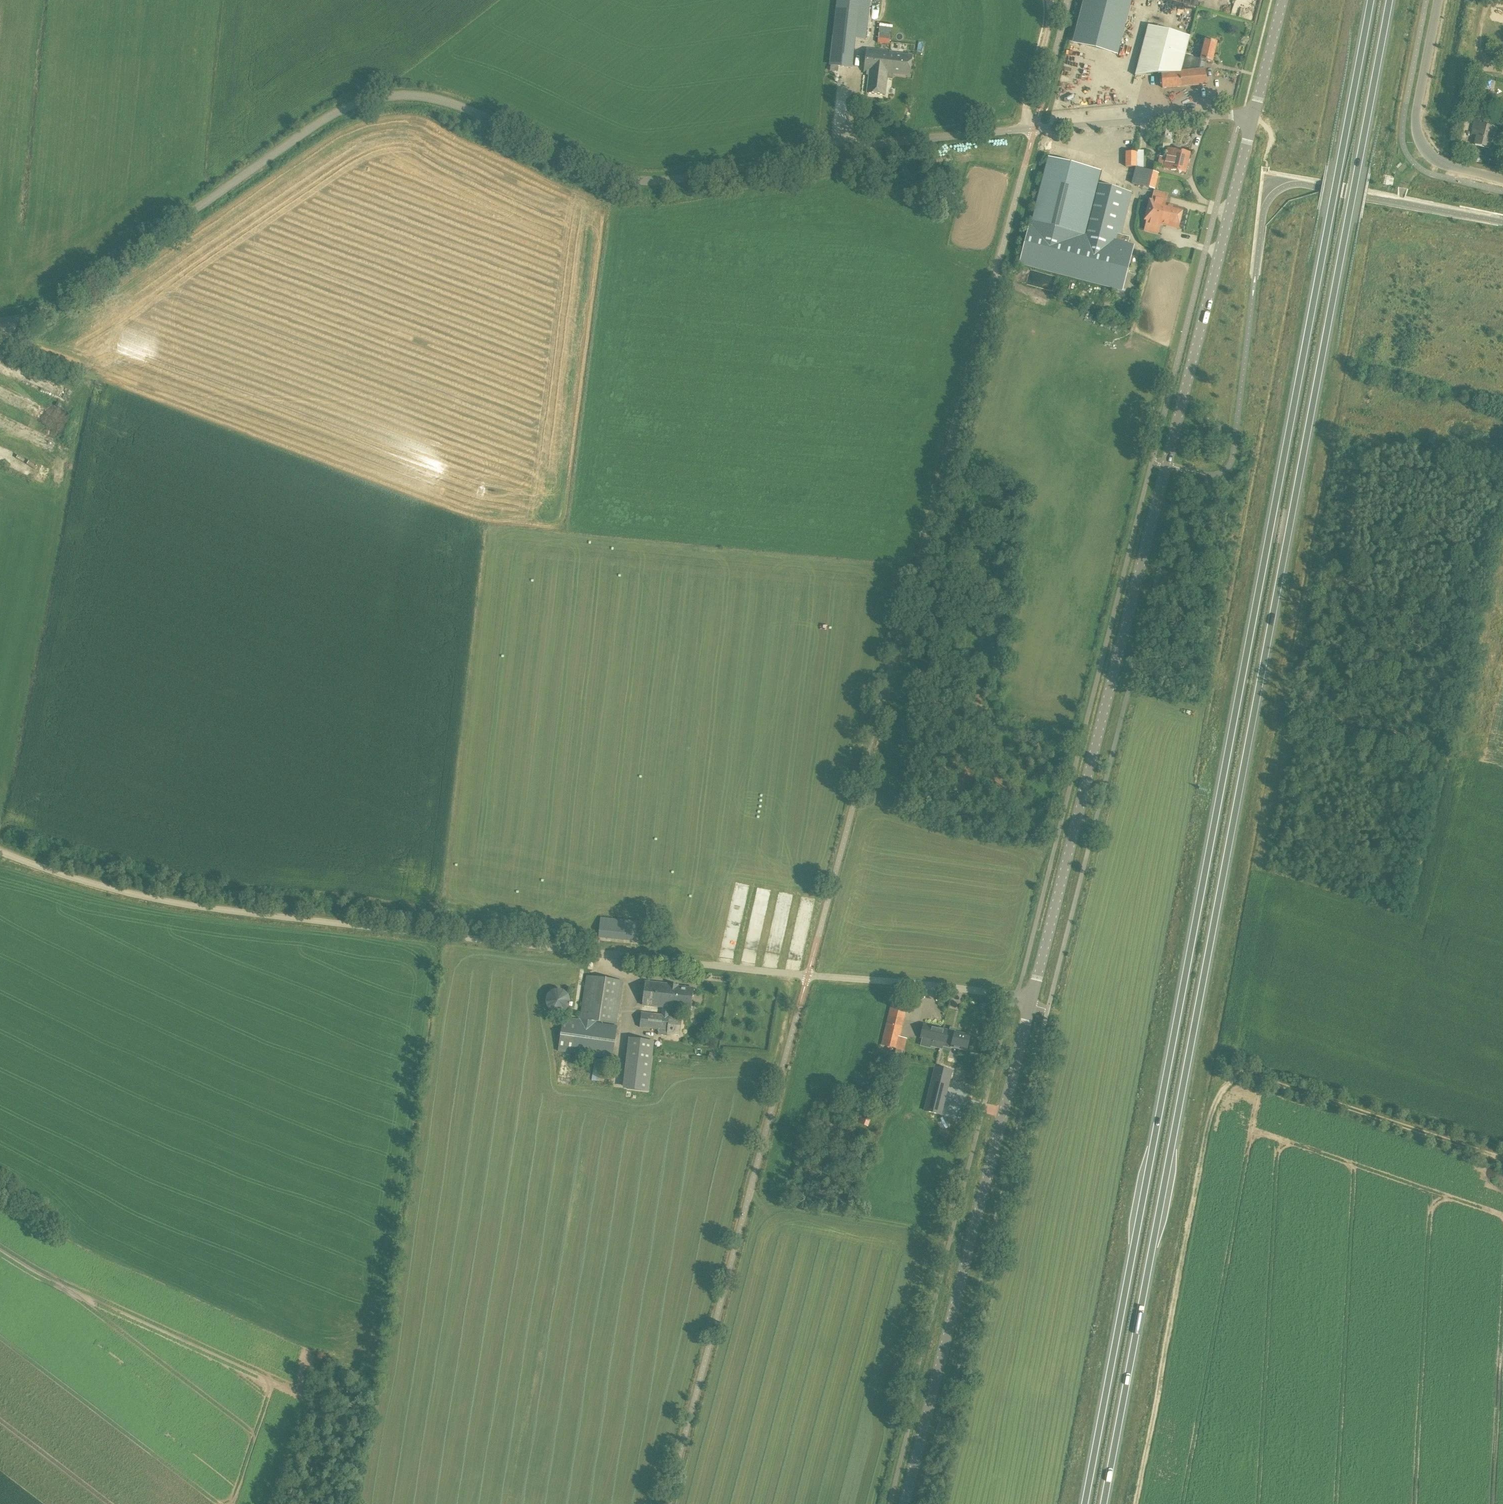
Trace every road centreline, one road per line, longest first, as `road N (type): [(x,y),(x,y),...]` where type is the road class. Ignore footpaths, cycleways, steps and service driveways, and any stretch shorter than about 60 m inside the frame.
road 1 (trunk): [(1104,1503),(1390,0)]
road 2 (trunk): [(1370,0),(1084,1503)]
road 3 (unclassified): [(1015,130),(698,177),(620,178),(457,104),(421,95),(371,99),(319,123),(96,282),(55,307),(0,322)]
road 4 (unclassified): [(1030,1004),(188,904),(0,852)]
road 5 (tertiary): [(1030,1004),(1251,116)]
road 6 (tertiary): [(907,1503),(1030,1004)]
road 7 (track): [(1502,1157),(1236,1071)]
road 8 (unclassified): [(1015,130),(1251,116)]
road 9 (unclassified): [(1438,0),(1417,107),(1425,150)]
road 10 (track): [(1027,129),(1050,0)]
road 11 (tertiary): [(1251,116),(1283,0)]

